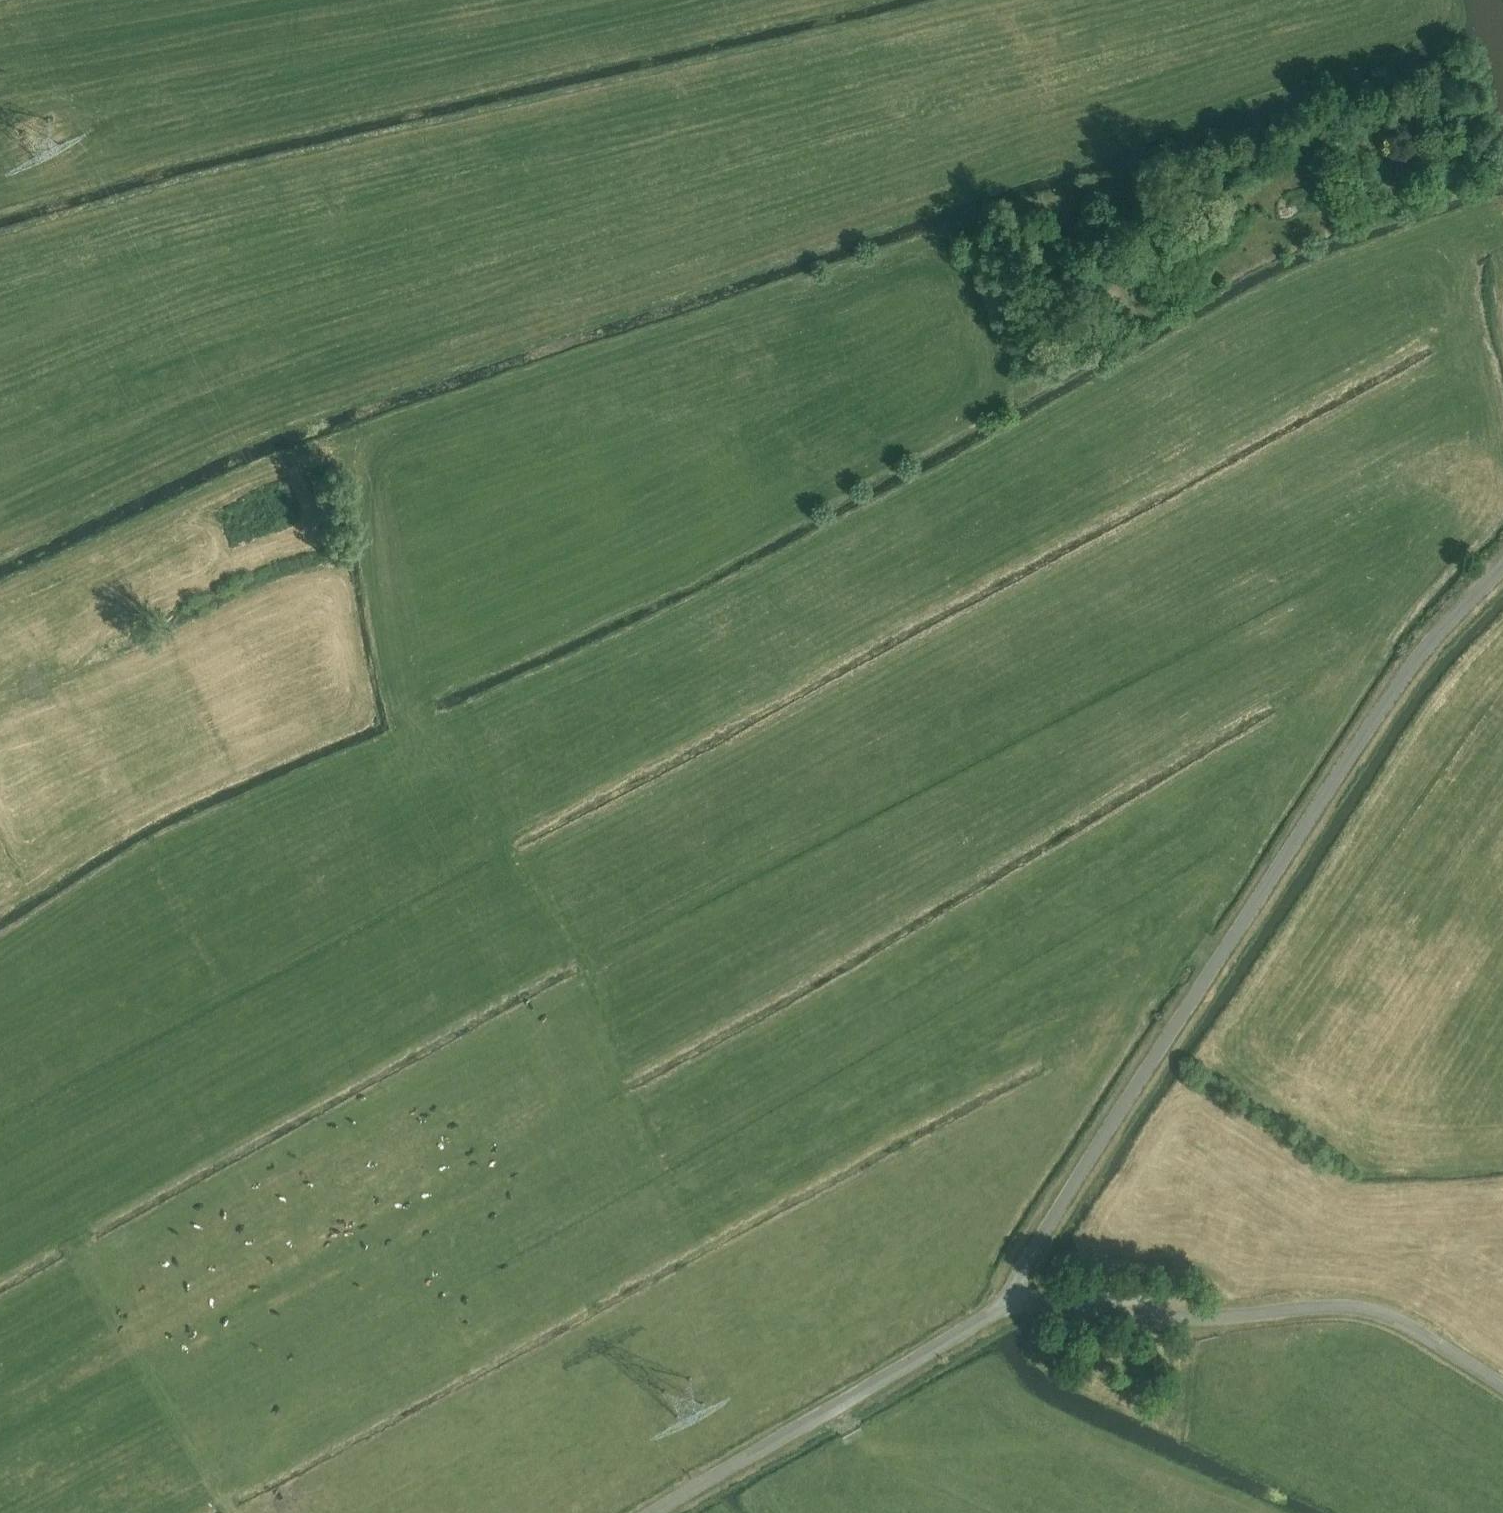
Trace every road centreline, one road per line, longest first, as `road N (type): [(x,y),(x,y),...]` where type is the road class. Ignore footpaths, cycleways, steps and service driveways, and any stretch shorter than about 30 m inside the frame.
road 1 (unclassified): [(1009,1299),(1403,675),(1502,563)]
road 2 (unclassified): [(1502,1385),(1380,1313),(1347,1305),(1168,1317),(1009,1299)]
road 3 (unclassified): [(654,1512),(1009,1299)]

